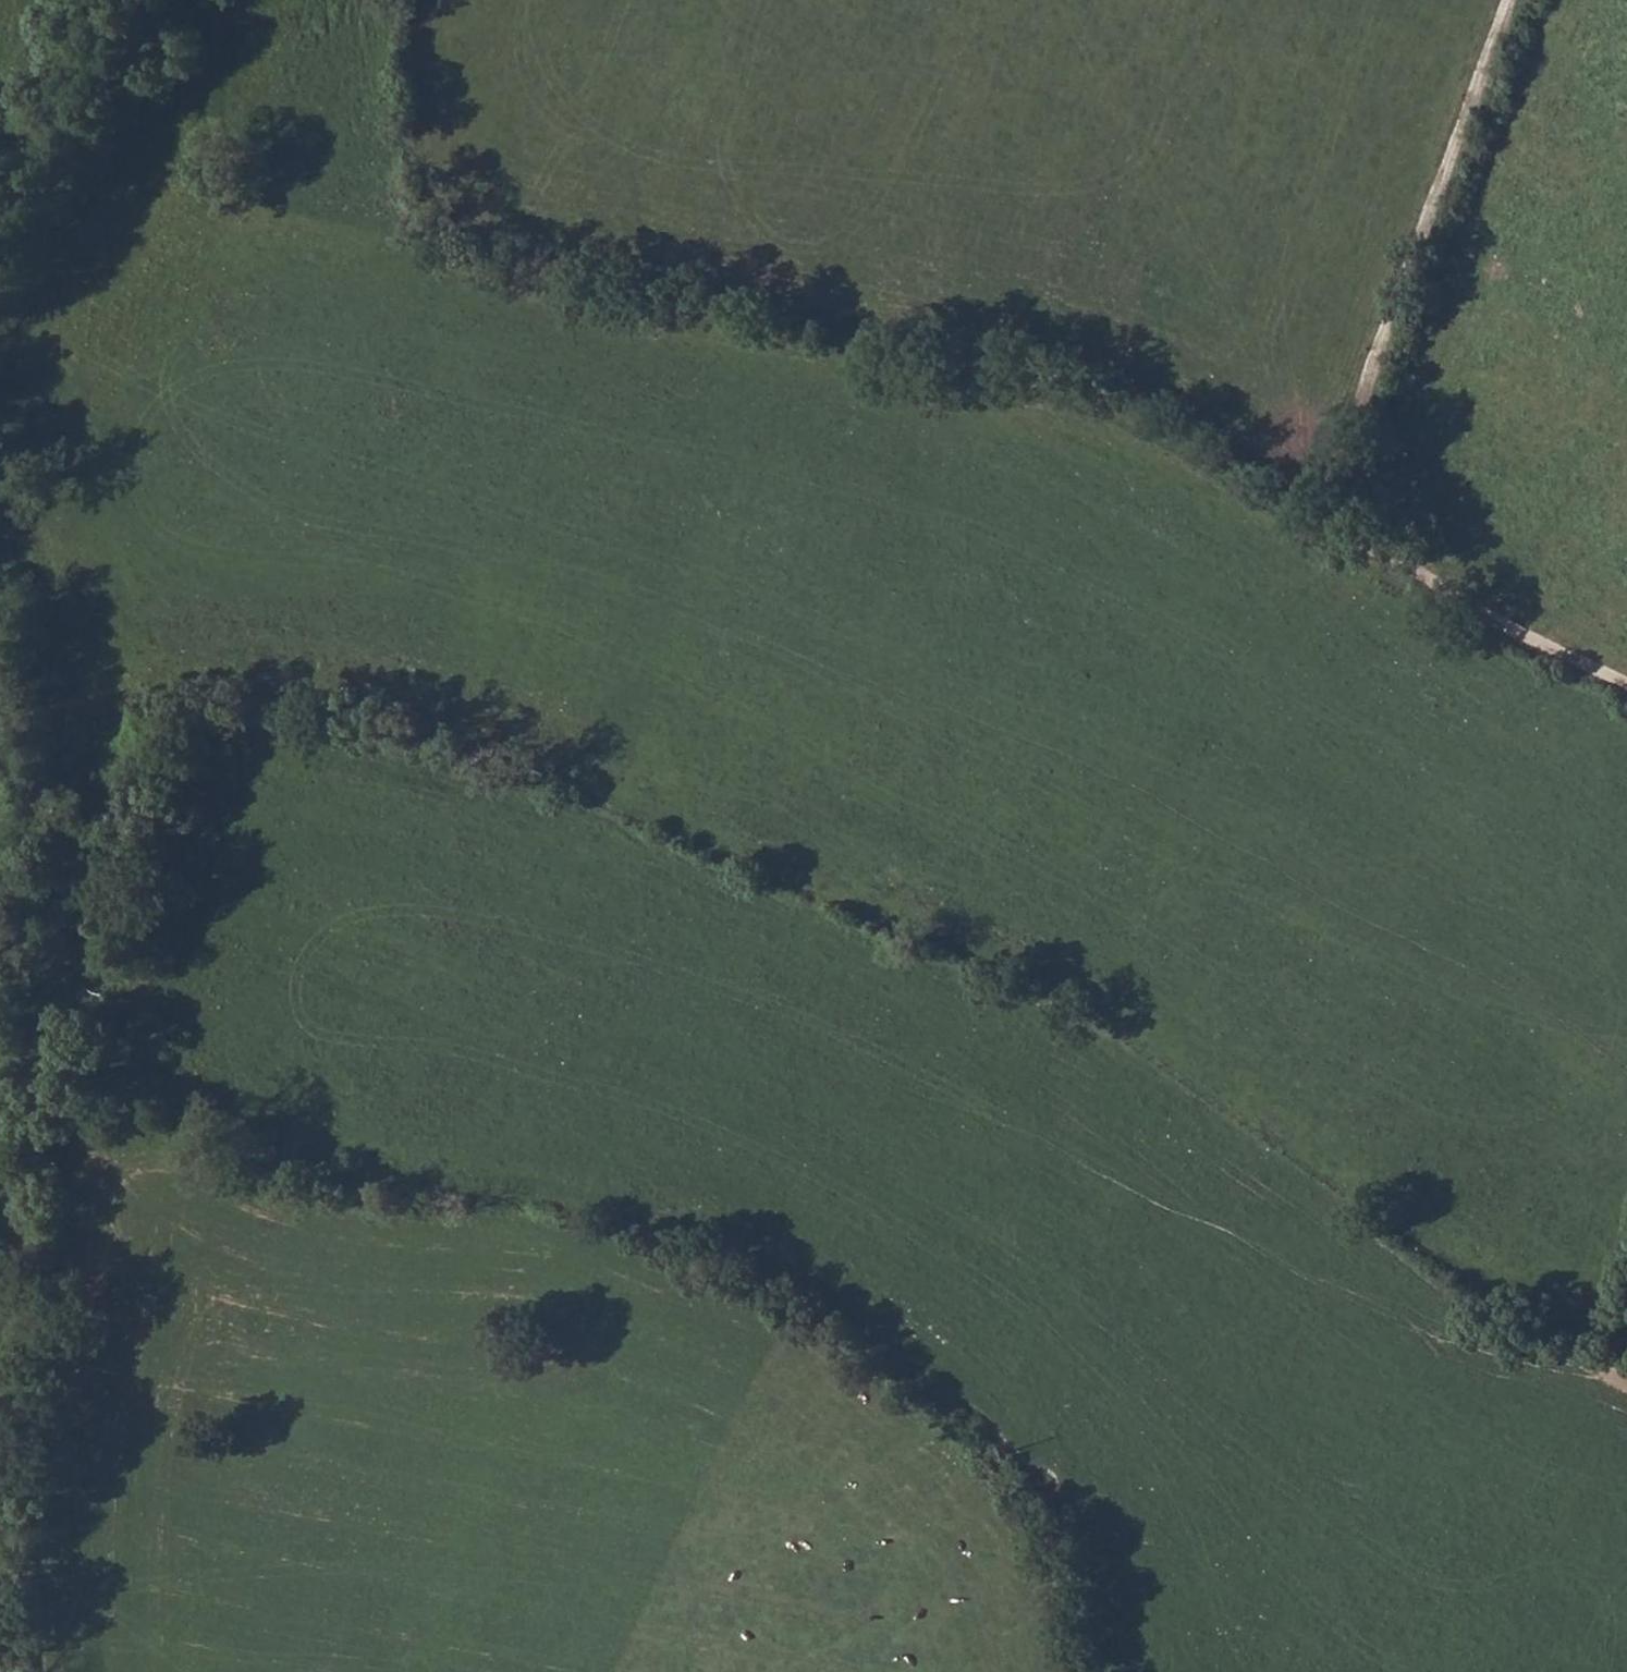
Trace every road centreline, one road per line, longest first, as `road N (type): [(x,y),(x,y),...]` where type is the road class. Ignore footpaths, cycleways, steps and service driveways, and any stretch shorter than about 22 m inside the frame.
road 1 (track): [(1626,1048),(1513,907),(1440,799),(977,394),(950,331),(949,267)]
road 2 (track): [(1626,1369),(1397,1571),(1320,1671)]

